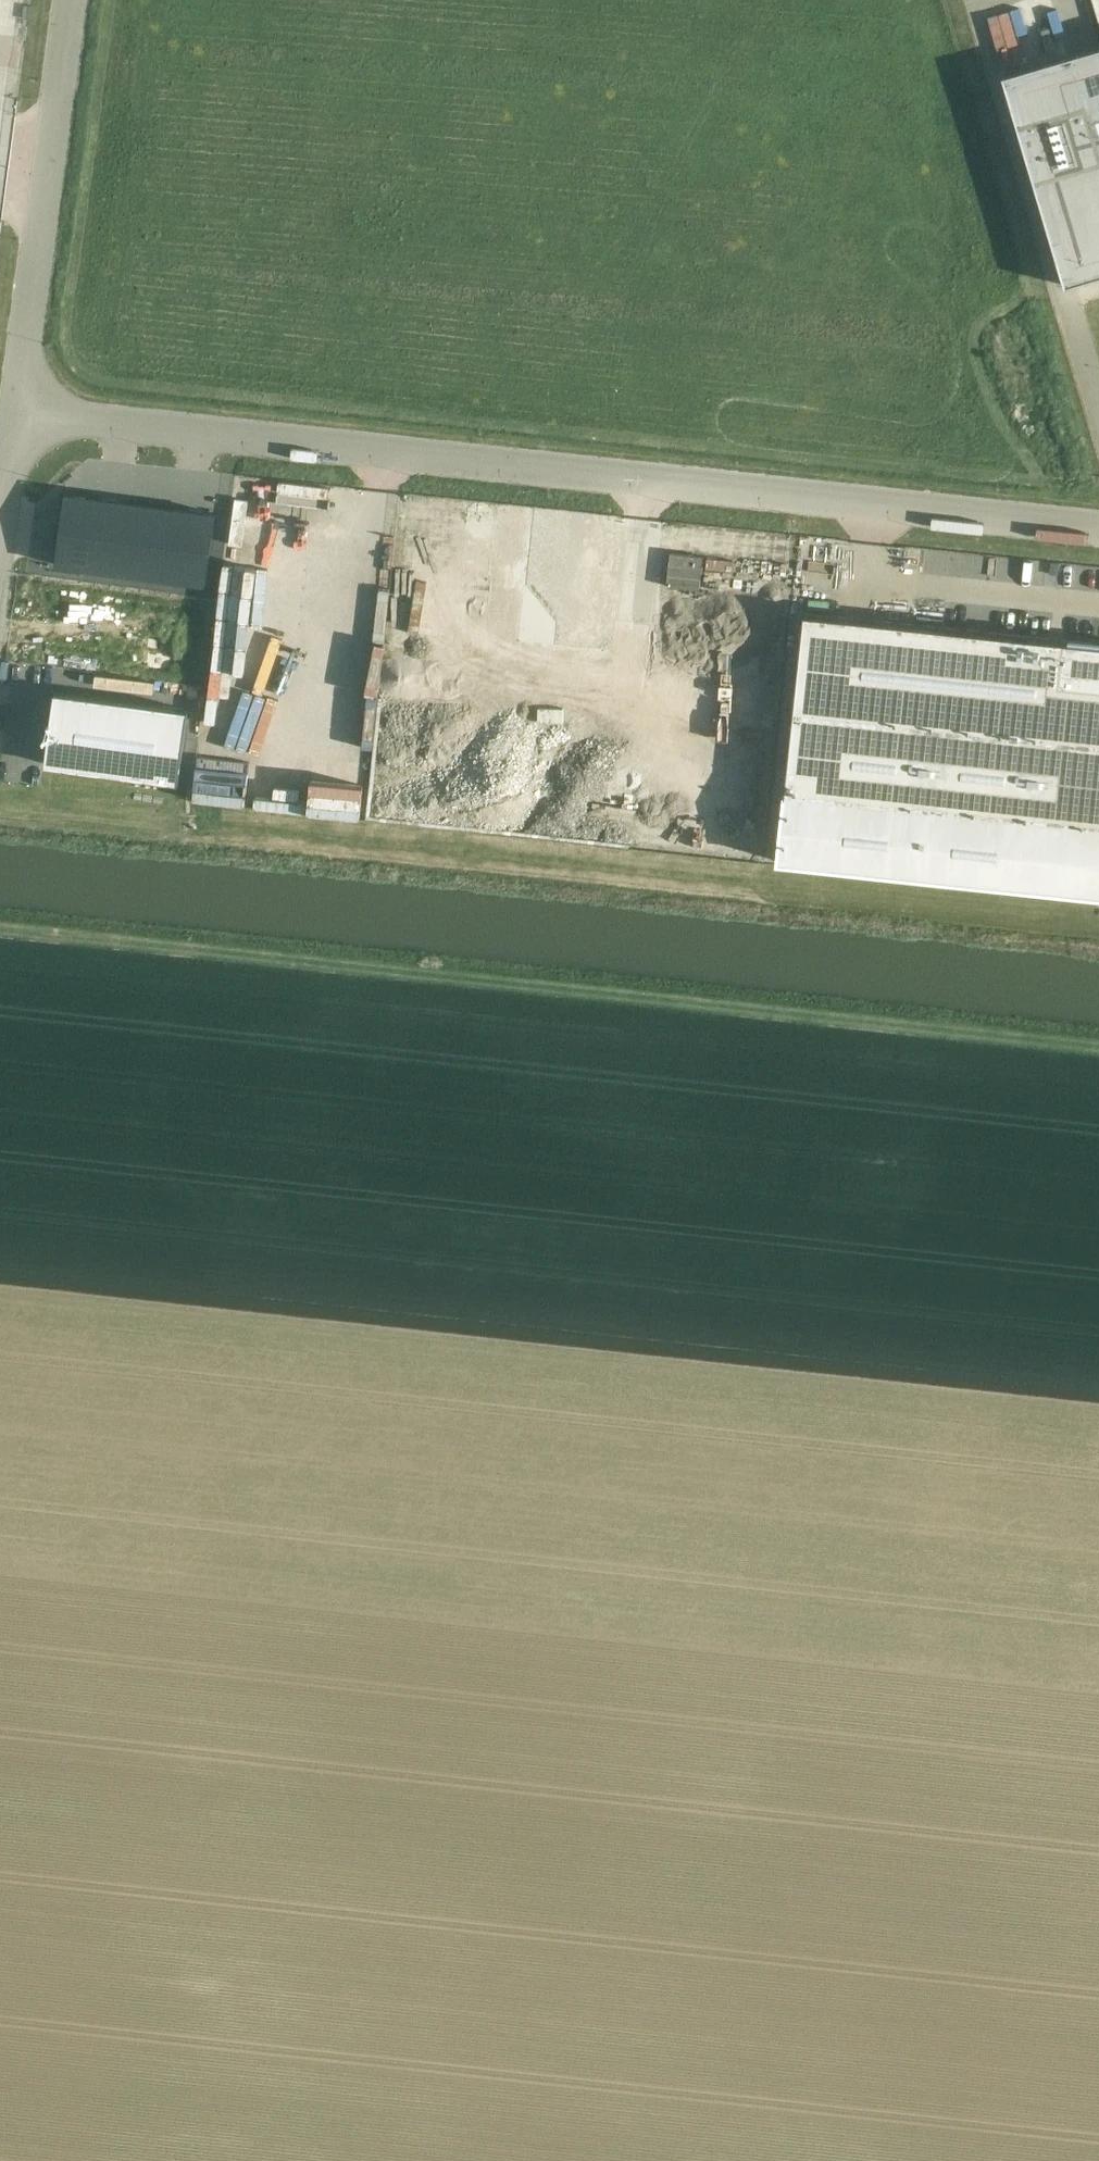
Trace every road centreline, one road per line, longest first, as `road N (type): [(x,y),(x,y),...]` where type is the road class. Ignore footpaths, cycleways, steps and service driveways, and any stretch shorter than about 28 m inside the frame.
road 1 (unclassified): [(1098,528),(15,408)]
road 2 (unclassified): [(15,408),(68,0)]

